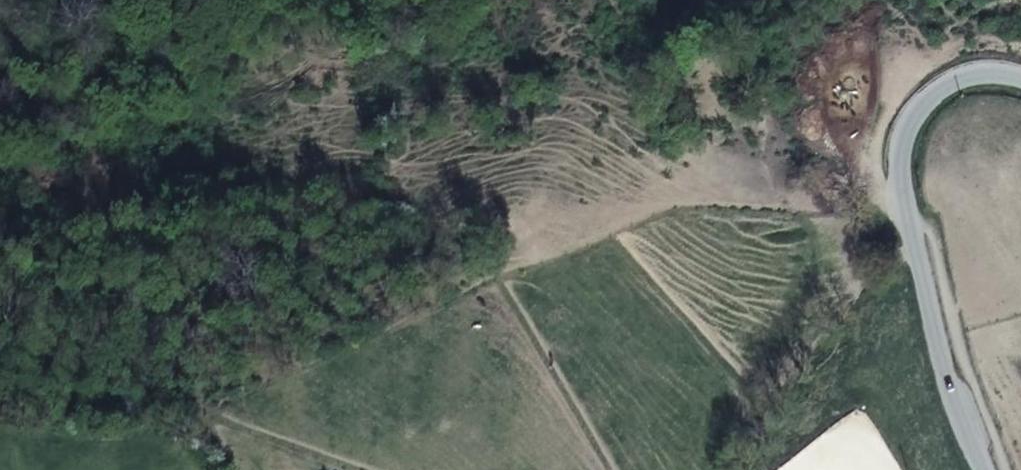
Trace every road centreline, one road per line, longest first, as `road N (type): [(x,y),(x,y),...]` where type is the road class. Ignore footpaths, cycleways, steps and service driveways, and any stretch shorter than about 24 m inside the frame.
road 1 (unclassified): [(1020,76),(957,85),(926,107),(905,167),(943,368),(983,469)]

